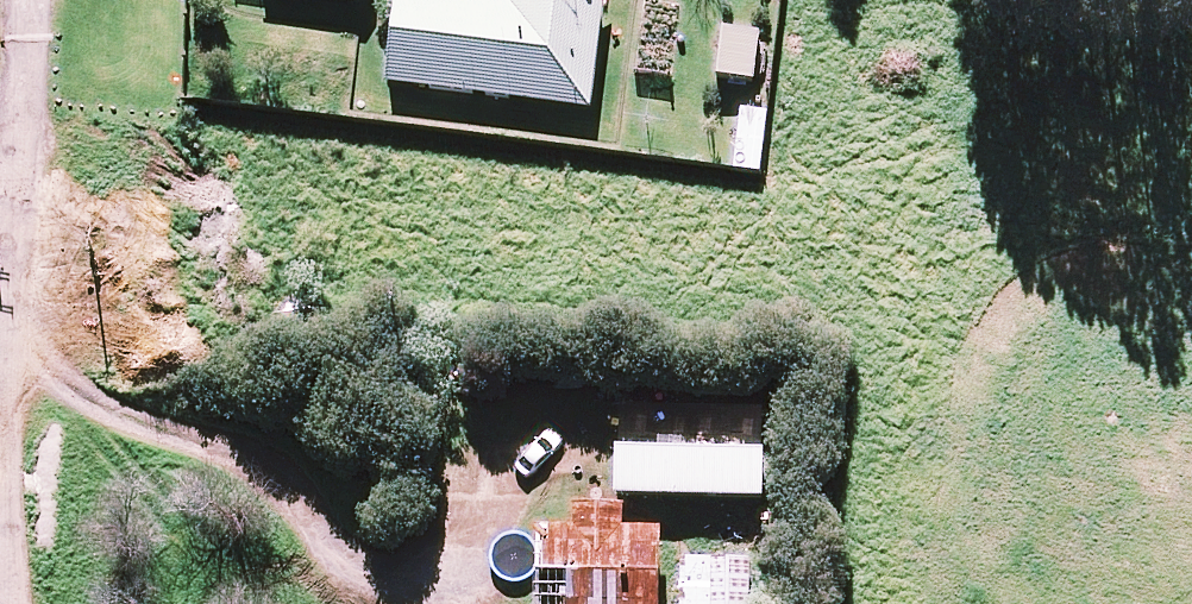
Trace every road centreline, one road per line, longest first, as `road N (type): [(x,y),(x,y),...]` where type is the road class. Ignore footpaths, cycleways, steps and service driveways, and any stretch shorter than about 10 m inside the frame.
road 1 (residential): [(0,443),(23,108),(38,0)]
road 2 (track): [(7,345),(41,383),(84,411),(225,461),(270,497),(344,603)]
road 3 (track): [(468,603),(492,562),(507,463)]

